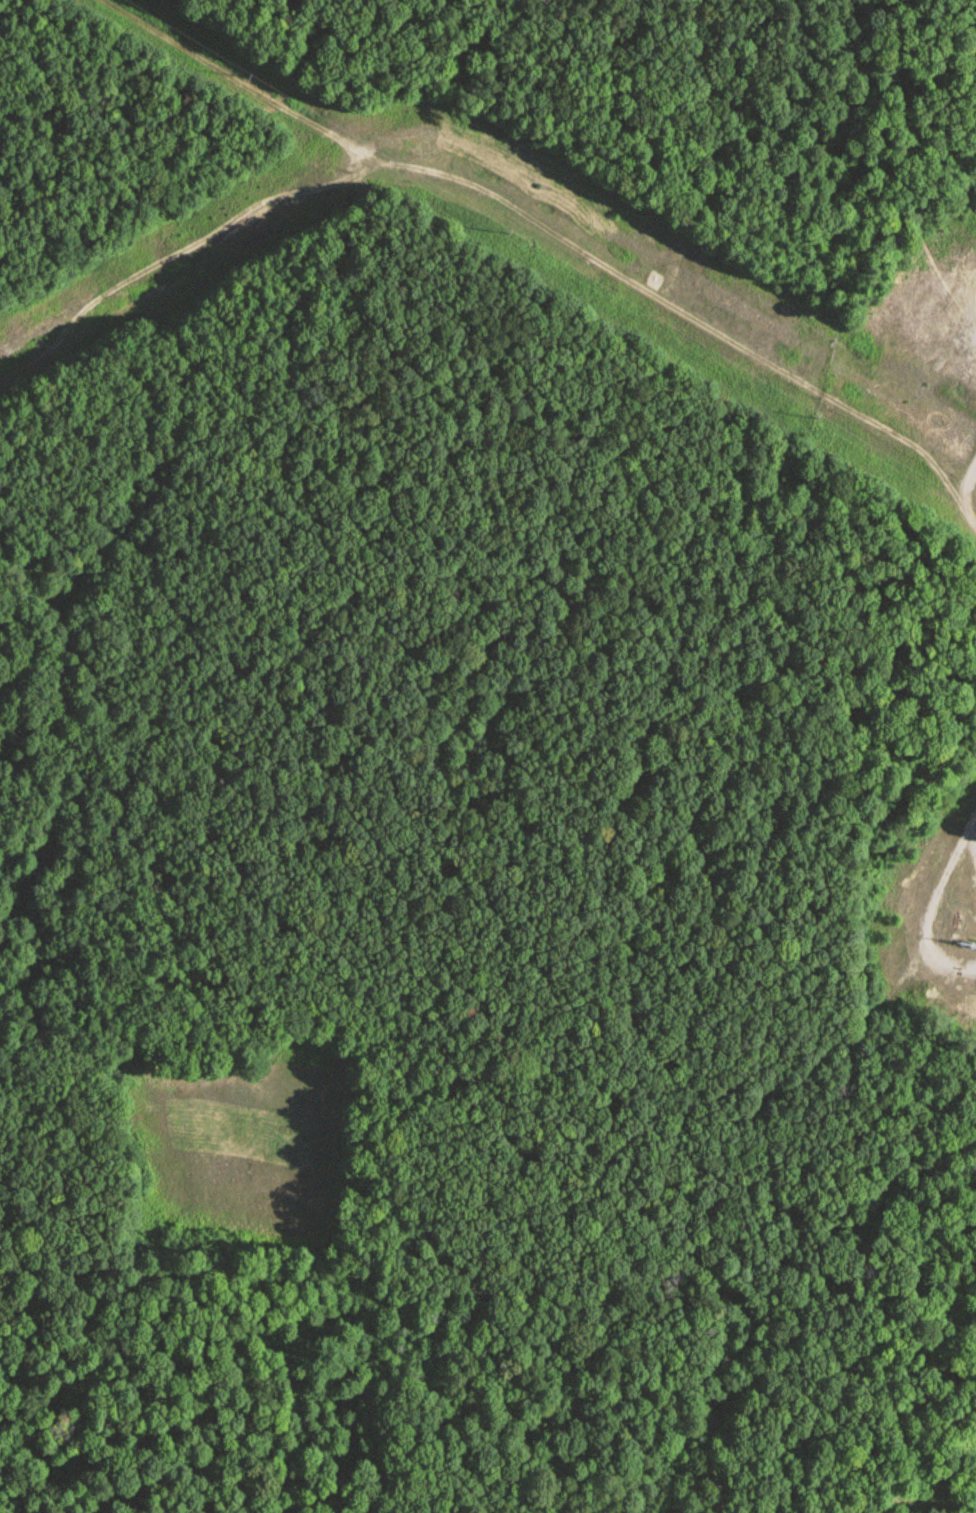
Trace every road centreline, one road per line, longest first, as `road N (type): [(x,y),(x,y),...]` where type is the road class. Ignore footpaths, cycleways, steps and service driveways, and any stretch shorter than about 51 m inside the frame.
road 1 (track): [(975,525),(935,465),(905,441),(560,233),(455,178),(360,155),(106,0)]
road 2 (track): [(0,535),(120,710),(134,850),(194,988),(237,1062)]
road 3 (track): [(975,816),(933,902),(926,939),(943,967),(975,967)]
road 4 (track): [(237,1062),(260,1086),(251,1109),(239,1108),(231,1095),(237,1062)]

